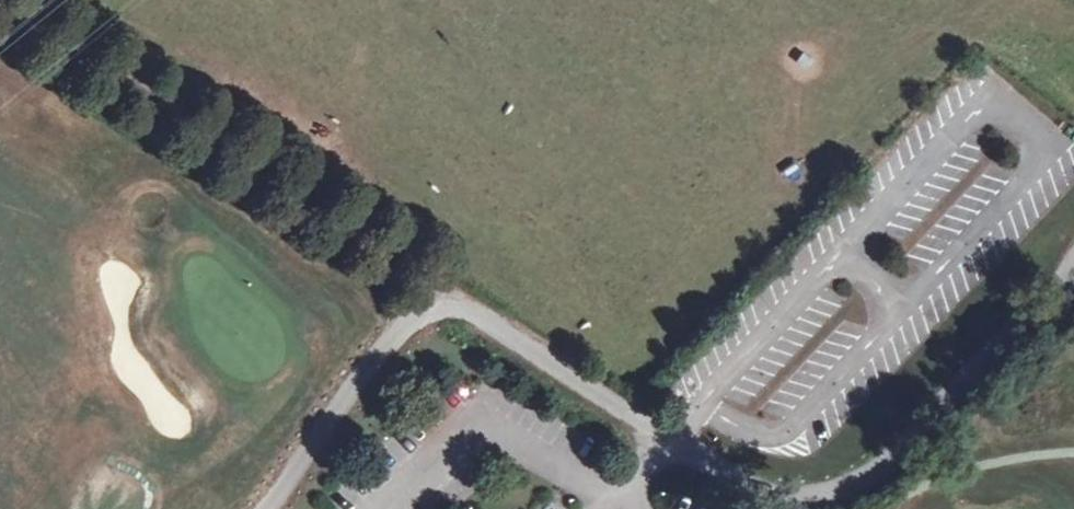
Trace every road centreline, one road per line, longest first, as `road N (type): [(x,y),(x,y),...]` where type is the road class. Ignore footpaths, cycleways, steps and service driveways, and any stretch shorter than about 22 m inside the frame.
road 1 (unclassified): [(268,508),(372,361),(448,294),(666,447)]
road 2 (track): [(448,294),(0,3)]
road 3 (unclassified): [(1073,263),(1037,314),(908,449),(839,490),(780,502),(666,447)]

